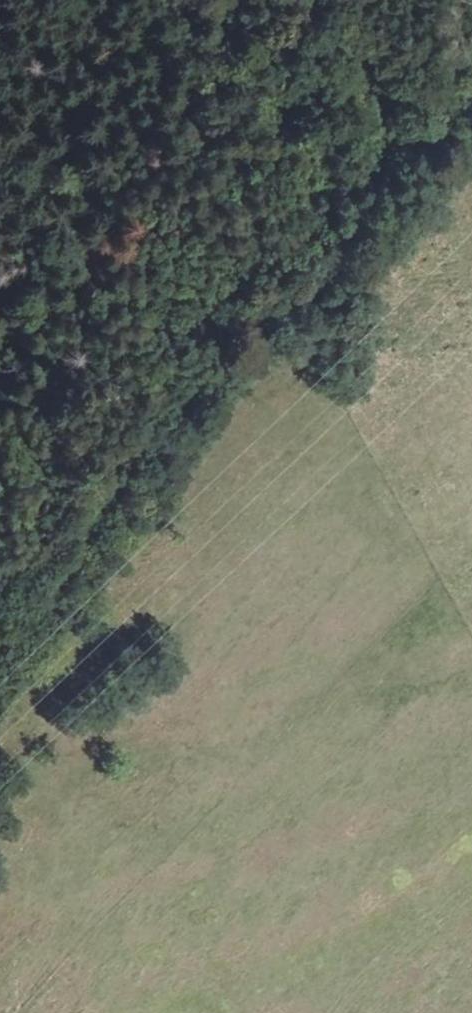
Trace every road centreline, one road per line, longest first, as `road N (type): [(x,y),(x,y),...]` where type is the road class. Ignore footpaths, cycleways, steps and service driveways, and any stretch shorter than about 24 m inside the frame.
road 1 (track): [(471,91),(438,93),(387,77),(331,0)]

